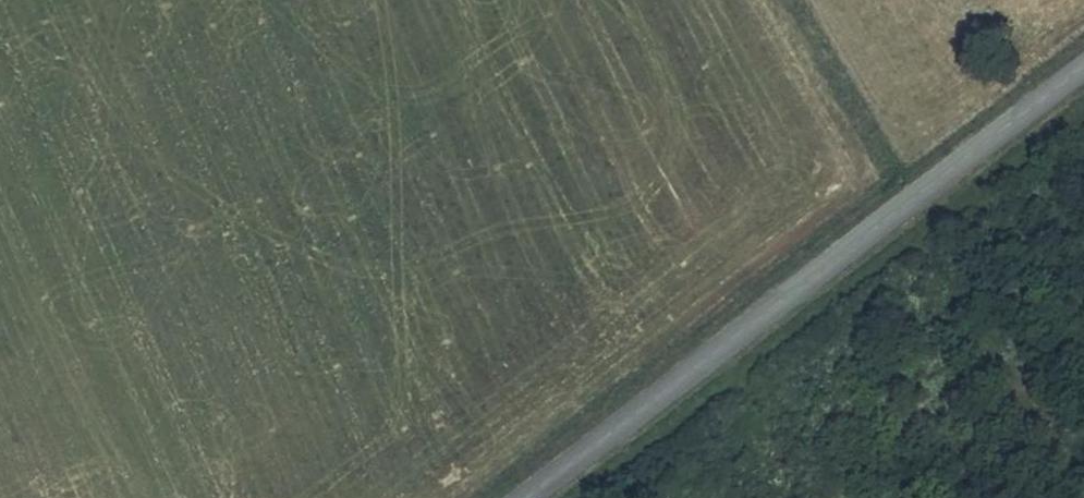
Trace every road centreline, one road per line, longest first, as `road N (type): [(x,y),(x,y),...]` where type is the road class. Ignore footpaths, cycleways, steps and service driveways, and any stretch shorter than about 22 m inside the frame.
road 1 (tertiary): [(525,497),(1083,66)]

